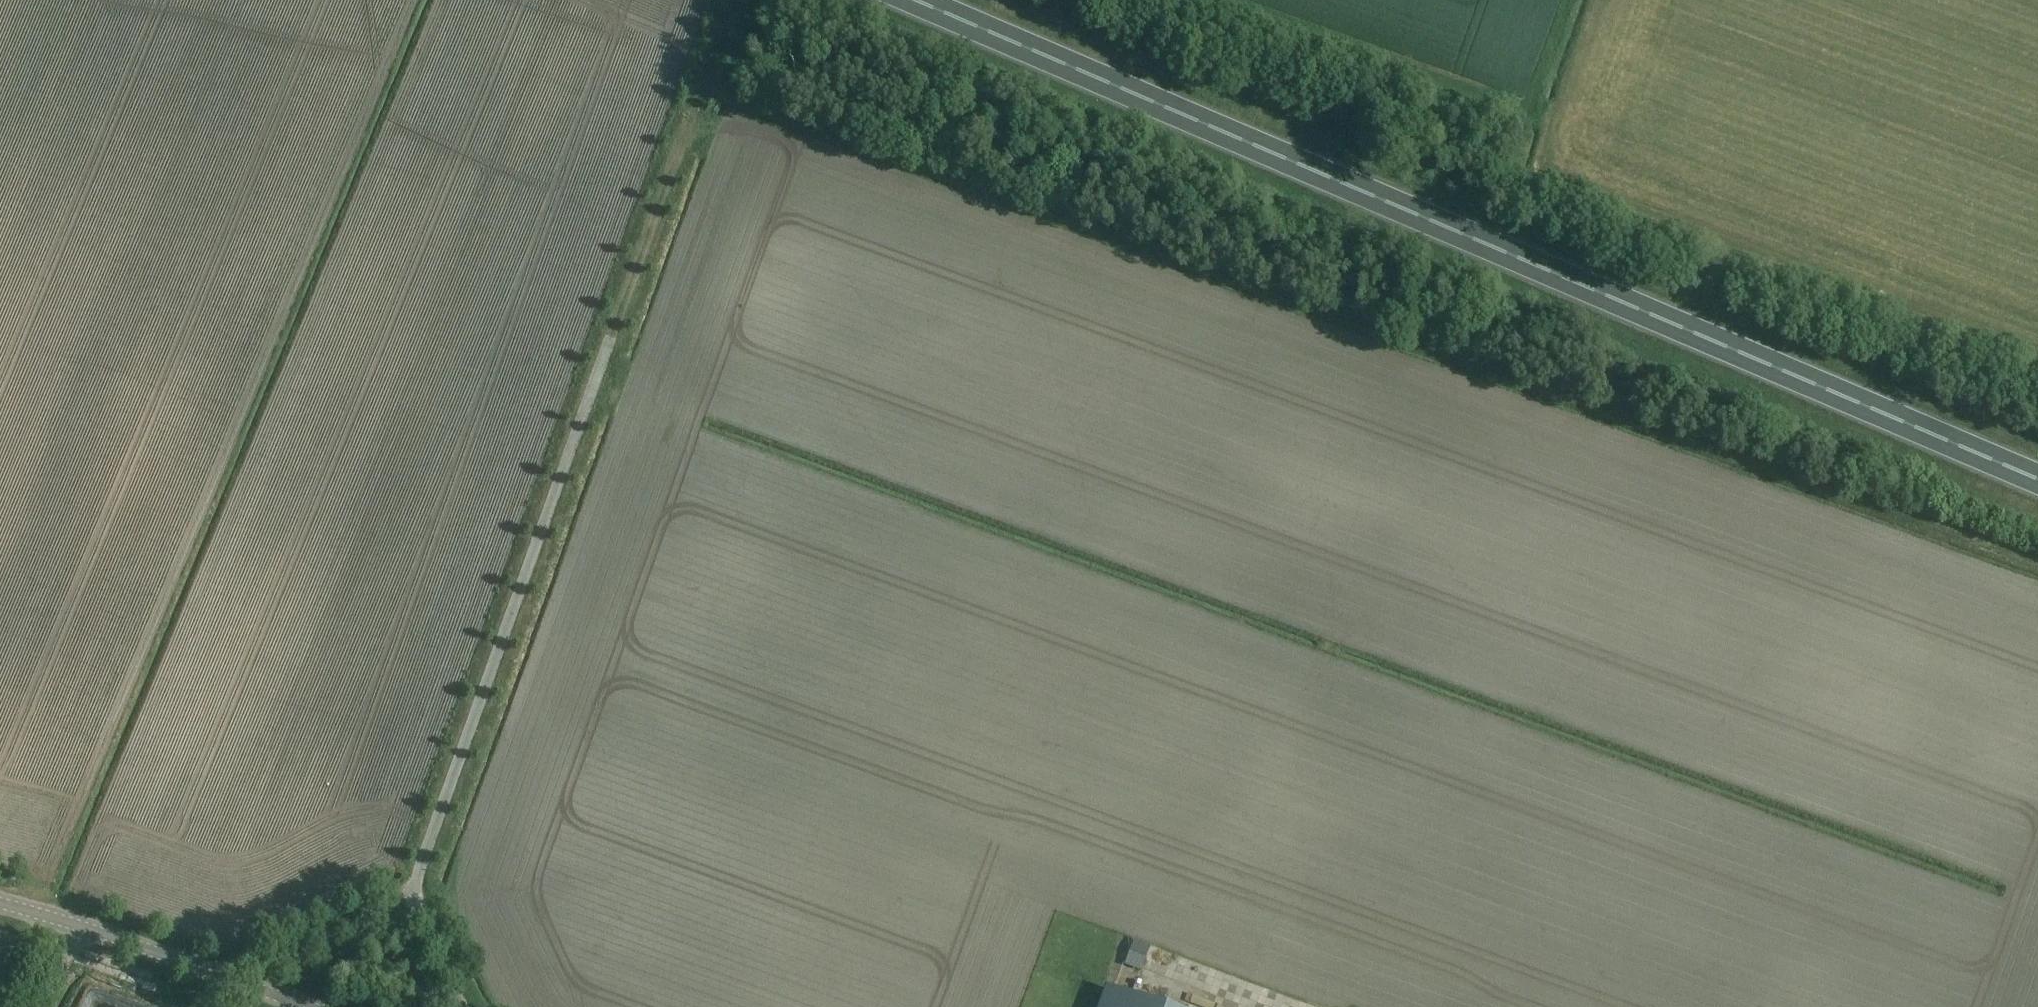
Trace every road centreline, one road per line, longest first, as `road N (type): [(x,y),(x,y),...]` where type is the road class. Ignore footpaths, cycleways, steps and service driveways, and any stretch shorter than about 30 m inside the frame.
road 1 (trunk): [(2037,478),(920,0)]
road 2 (unclassified): [(414,892),(696,107)]
road 3 (unclassified): [(414,892),(243,982)]
road 4 (tertiary): [(243,982),(68,923)]
road 5 (unclassified): [(468,1006),(414,892)]

